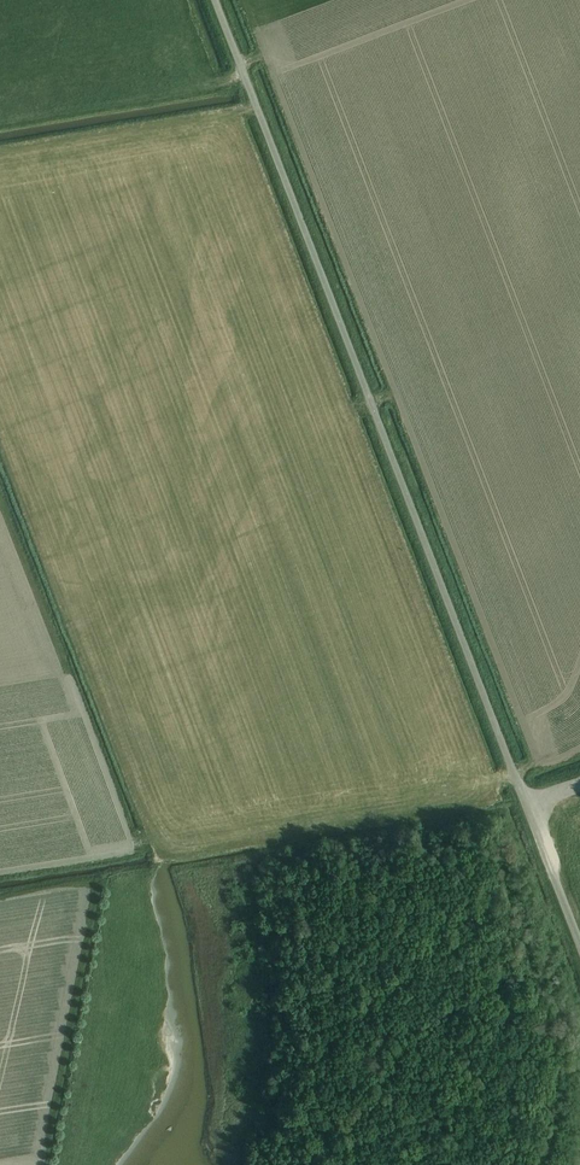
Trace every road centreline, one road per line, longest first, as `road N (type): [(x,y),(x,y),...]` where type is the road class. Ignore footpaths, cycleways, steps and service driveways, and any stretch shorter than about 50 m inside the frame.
road 1 (unclassified): [(525,803),(214,0)]
road 2 (unclassified): [(579,956),(525,803)]

